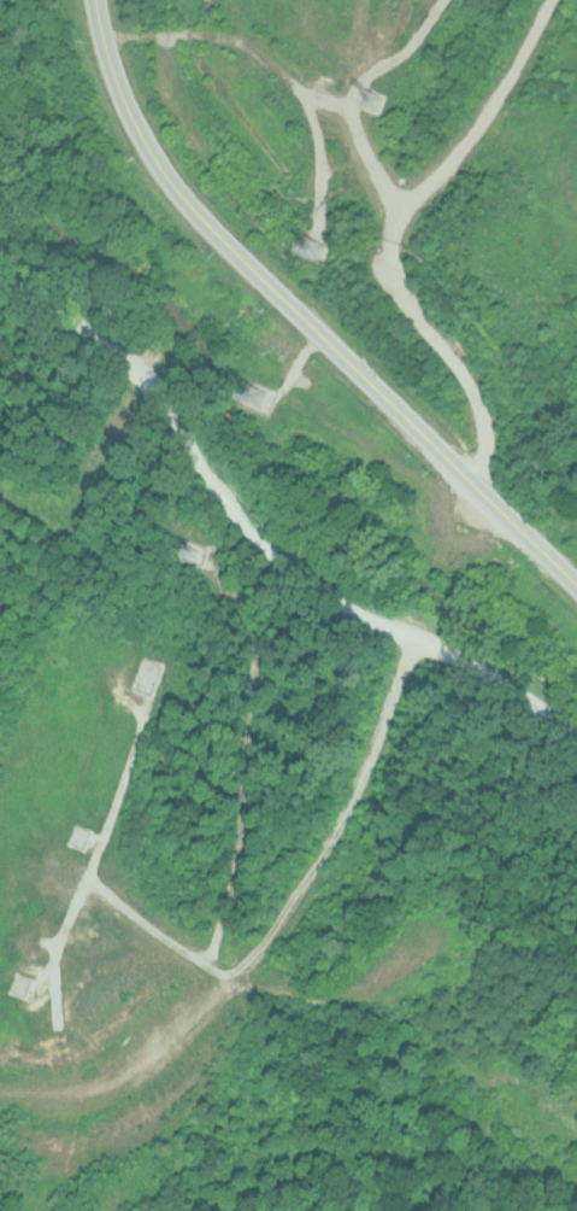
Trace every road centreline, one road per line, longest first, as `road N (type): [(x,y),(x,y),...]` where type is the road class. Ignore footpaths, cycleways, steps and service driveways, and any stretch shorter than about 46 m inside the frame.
road 1 (residential): [(576,578),(240,259),(160,164),(122,89),(96,0)]

